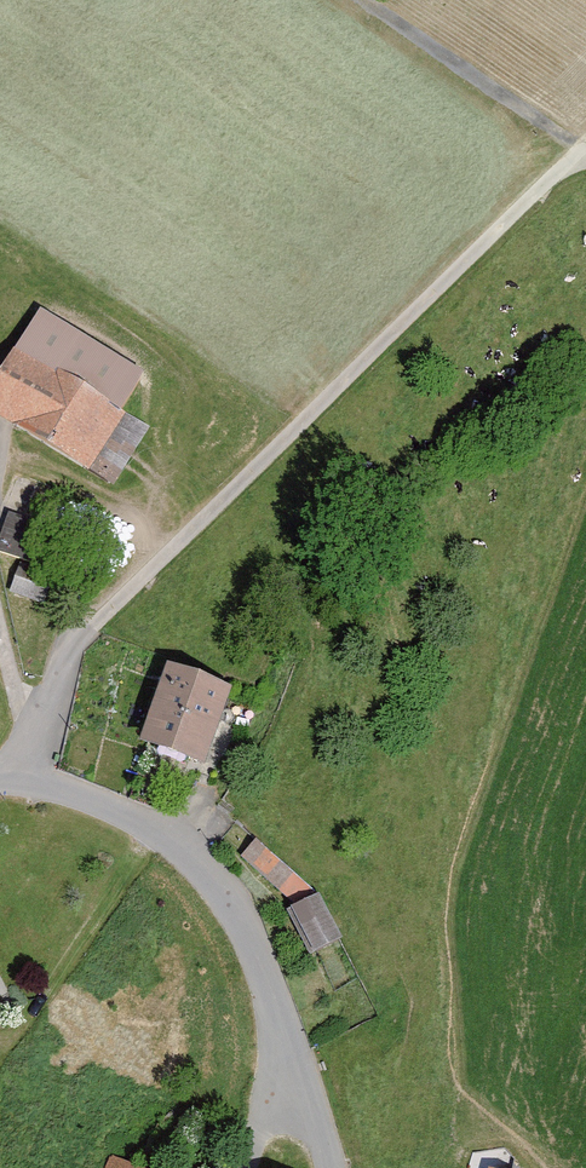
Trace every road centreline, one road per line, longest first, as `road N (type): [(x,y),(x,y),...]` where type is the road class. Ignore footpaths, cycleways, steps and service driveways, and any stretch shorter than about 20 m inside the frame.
road 1 (track): [(585,154),(553,170),(74,637),(30,716)]
road 2 (residential): [(0,773),(48,783),(135,822),(210,874),(243,924),(322,1133),(327,1167)]
road 3 (track): [(585,146),(362,0)]

